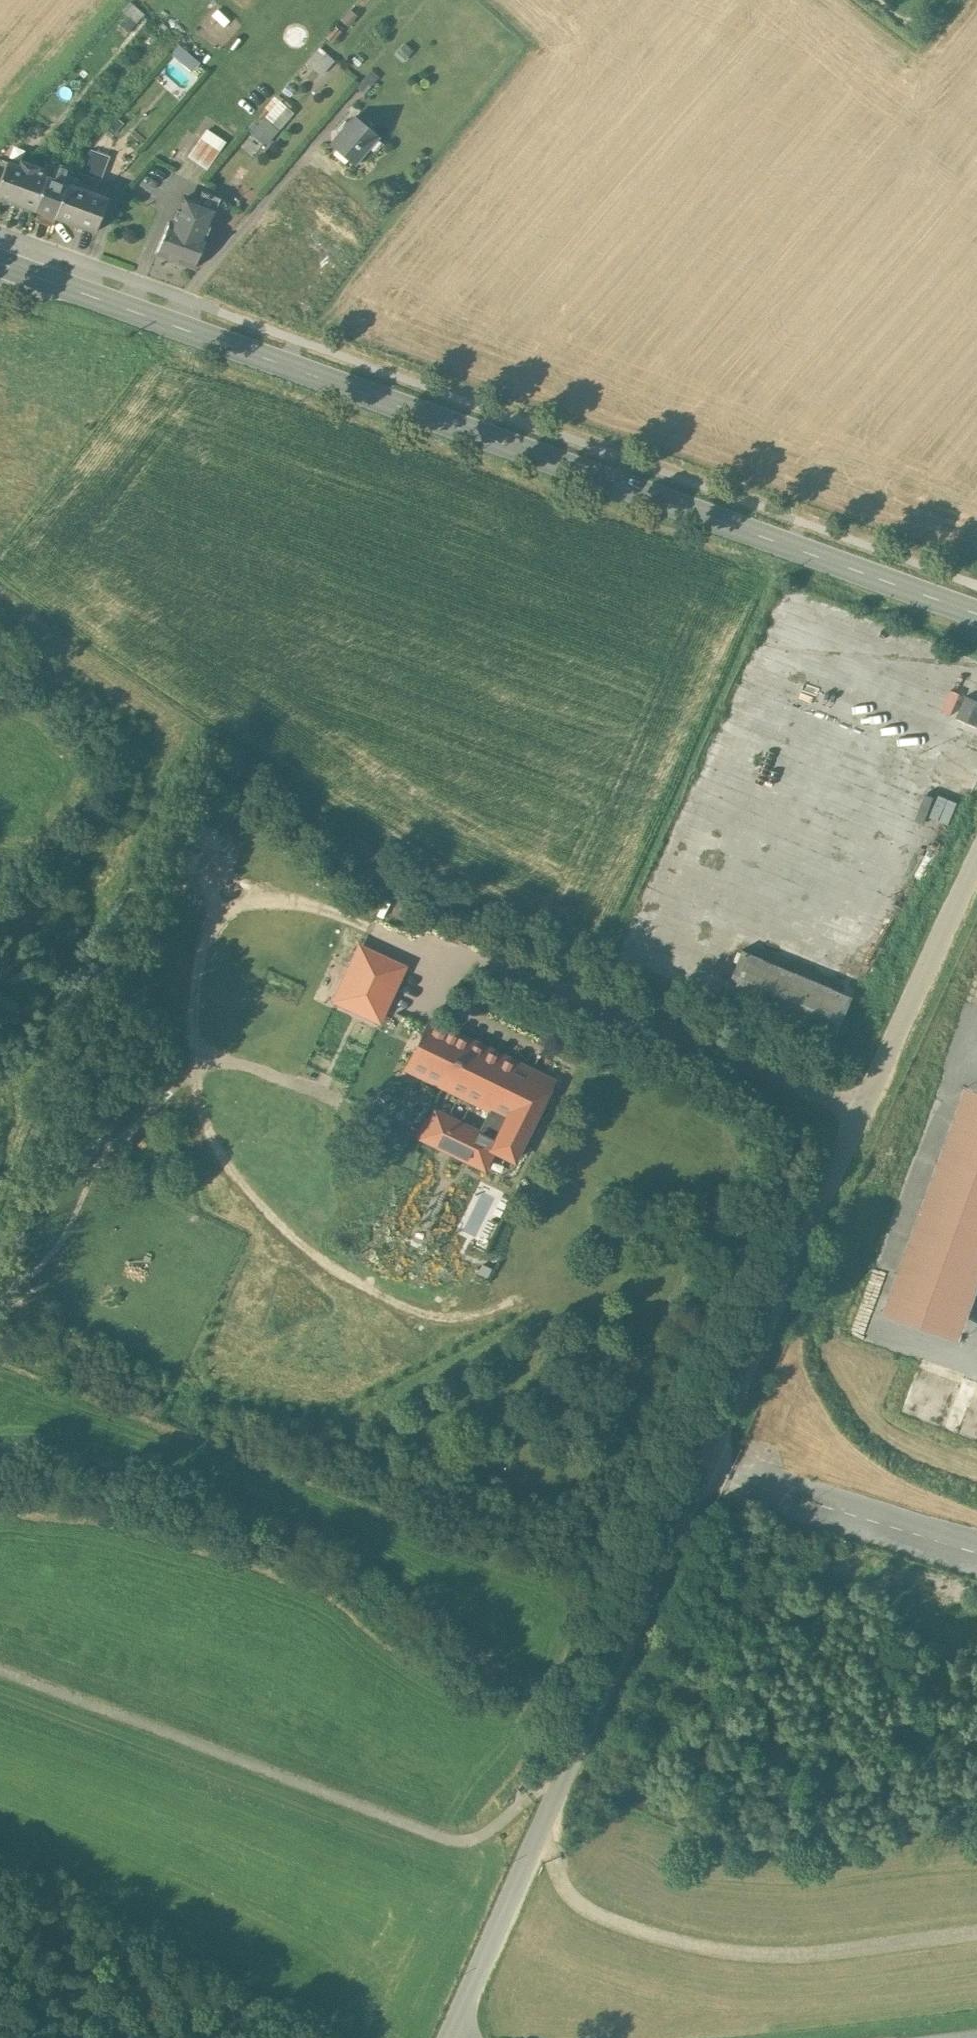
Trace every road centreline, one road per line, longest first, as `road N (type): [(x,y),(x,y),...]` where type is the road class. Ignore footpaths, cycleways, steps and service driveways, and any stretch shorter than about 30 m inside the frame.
road 1 (unclassified): [(976,868),(448,2037)]
road 2 (primary): [(976,612),(0,266)]
road 3 (track): [(0,1670),(452,1842),(494,1827),(559,1783)]

